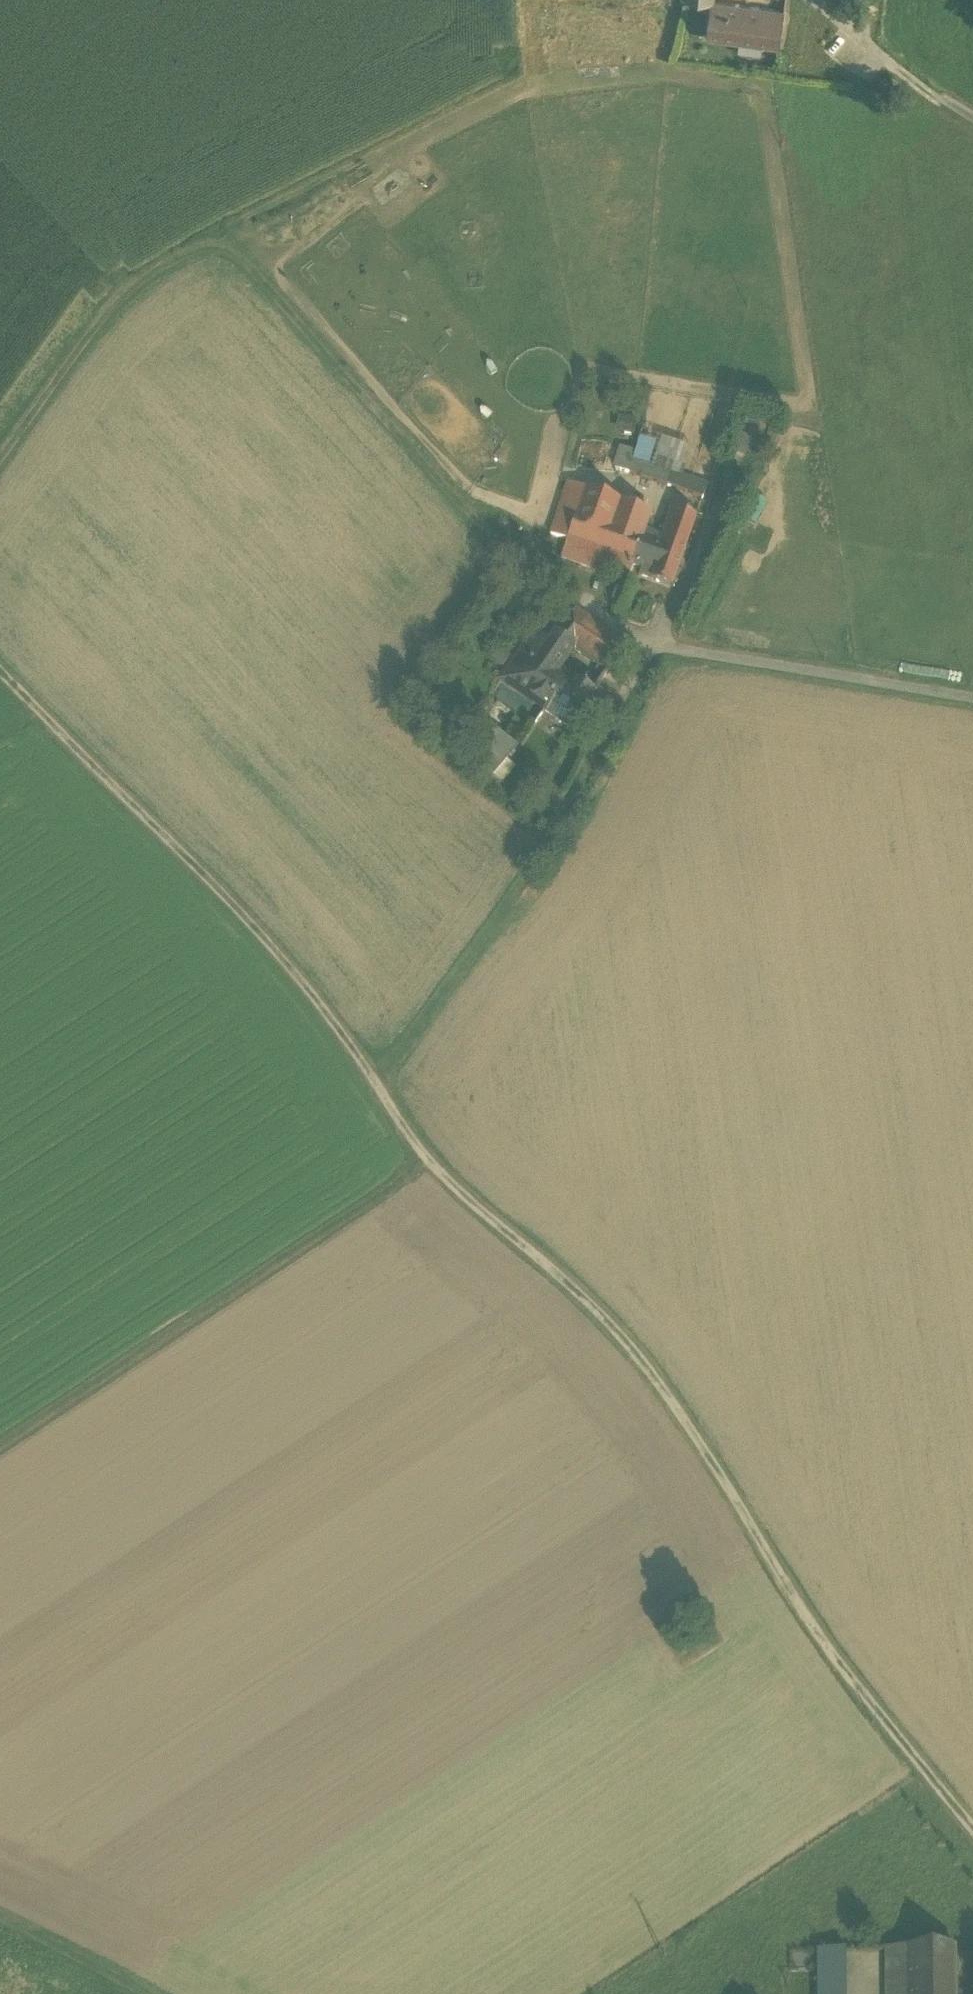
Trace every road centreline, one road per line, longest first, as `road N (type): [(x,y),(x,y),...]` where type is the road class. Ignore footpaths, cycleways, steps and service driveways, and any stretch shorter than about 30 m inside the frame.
road 1 (track): [(0,674),(279,948),(429,1164),(478,1218),(534,1254),(611,1325),(838,1663),(972,1828)]
road 2 (track): [(0,461),(122,290),(205,243),(238,254),(509,558),(651,649),(972,700)]
road 3 (track): [(720,512),(568,816),(375,1084)]
road 4 (track): [(429,1164),(0,1443)]
road 5 (track): [(815,0),(911,82),(972,114)]
road 6 (track): [(0,1924),(123,1993)]

